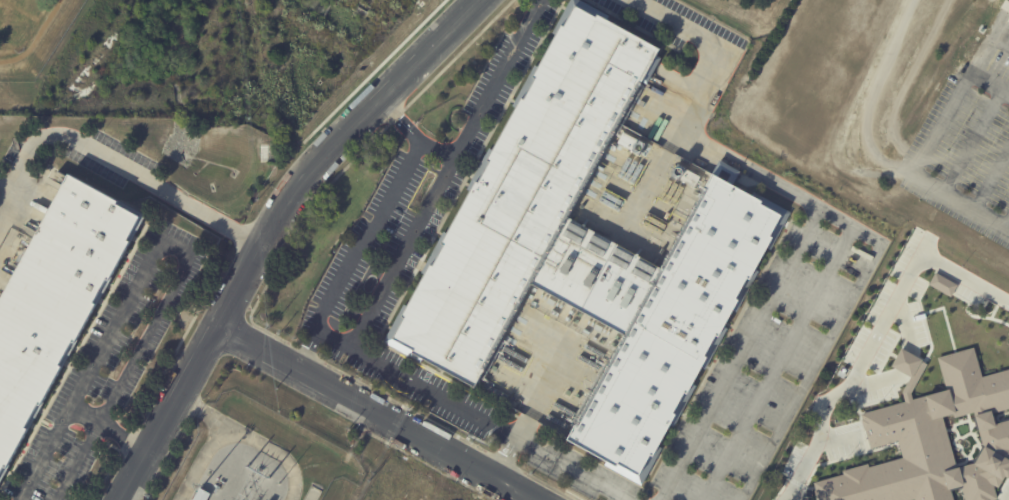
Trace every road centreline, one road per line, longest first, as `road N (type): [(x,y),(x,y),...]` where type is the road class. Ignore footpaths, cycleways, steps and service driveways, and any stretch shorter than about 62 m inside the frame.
road 1 (residential): [(122,499),(303,180),(480,0)]
road 2 (residential): [(539,499),(220,323)]

